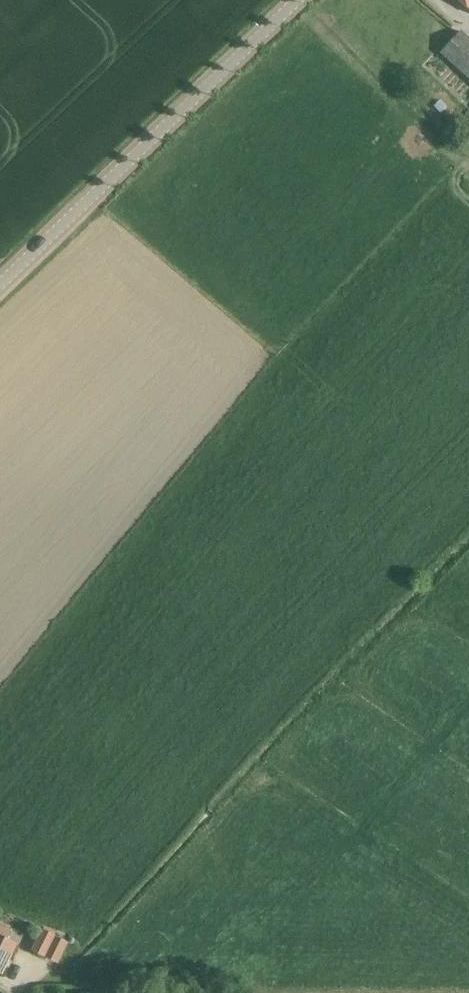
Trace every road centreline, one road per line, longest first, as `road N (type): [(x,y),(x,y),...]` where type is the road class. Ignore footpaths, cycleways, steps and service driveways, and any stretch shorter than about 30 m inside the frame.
road 1 (unclassified): [(0,284),(301,0)]

